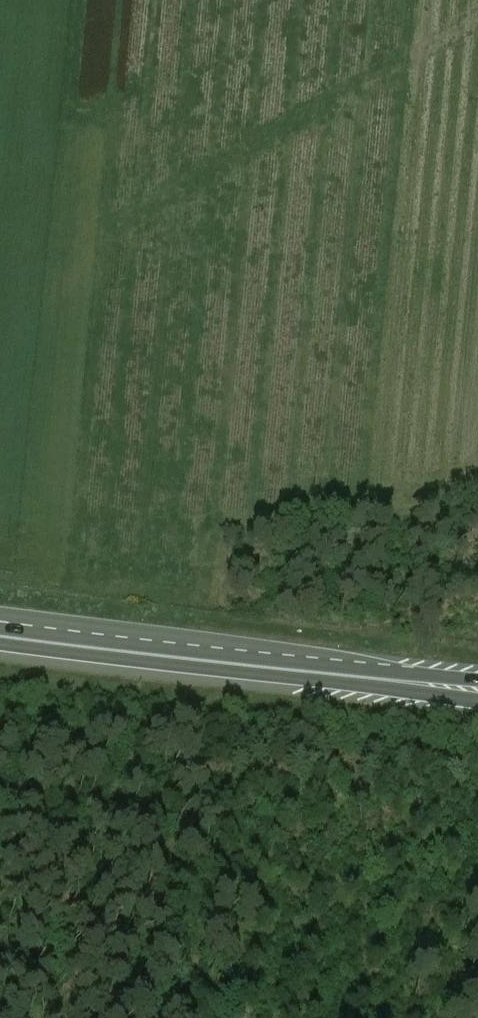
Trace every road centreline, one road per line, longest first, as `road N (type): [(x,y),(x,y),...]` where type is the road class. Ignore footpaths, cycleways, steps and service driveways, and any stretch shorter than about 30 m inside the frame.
road 1 (trunk): [(0,640),(477,700)]
road 2 (trunk): [(477,680),(0,621)]

